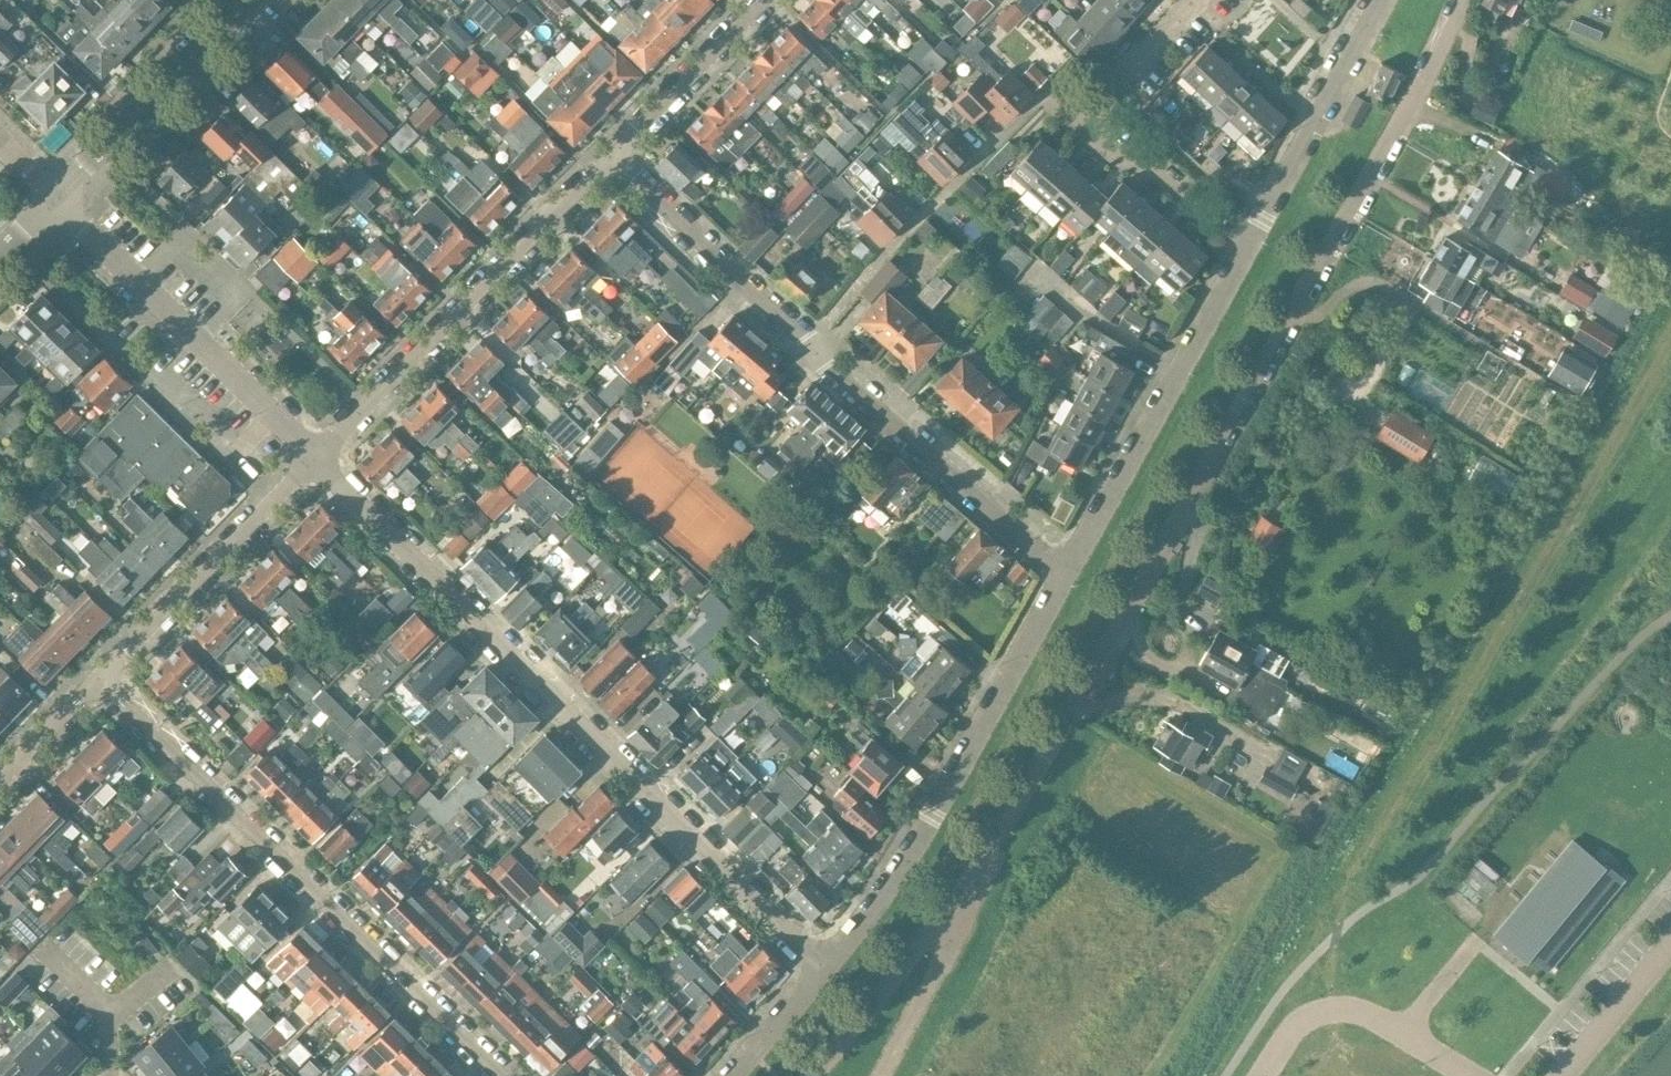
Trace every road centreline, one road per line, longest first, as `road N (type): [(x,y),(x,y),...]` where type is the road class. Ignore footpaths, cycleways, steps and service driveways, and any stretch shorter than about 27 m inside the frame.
road 1 (residential): [(812,1075),(982,865),(1369,182),(1460,0)]
road 2 (residential): [(825,969),(317,458)]
road 3 (residential): [(1066,574),(828,369),(792,324),(613,154)]
road 4 (residential): [(504,1075),(101,675)]
road 5 (residential): [(825,969),(898,871),(1066,574)]
road 6 (residential): [(317,458),(613,154)]
road 7 (residential): [(1066,574),(1249,240)]
road 8 (residential): [(317,458),(56,200)]
road 9 (residential): [(101,675),(317,458)]
road 10 (residential): [(56,200),(254,0)]
road 11 (residential): [(1249,240),(1379,0)]
road 12 (residential): [(1475,1075),(1340,1010),(1301,1020),(1260,1075)]
road 13 (residential): [(613,154),(763,0)]
road 14 (residential): [(1249,240),(1150,167),(1115,156),(1081,125)]
road 15 (residential): [(1554,1075),(1670,938)]
road 16 (residential): [(1081,125),(1197,0)]
road 17 (residential): [(727,1075),(825,969)]
road 18 (residential): [(0,778),(101,675)]

